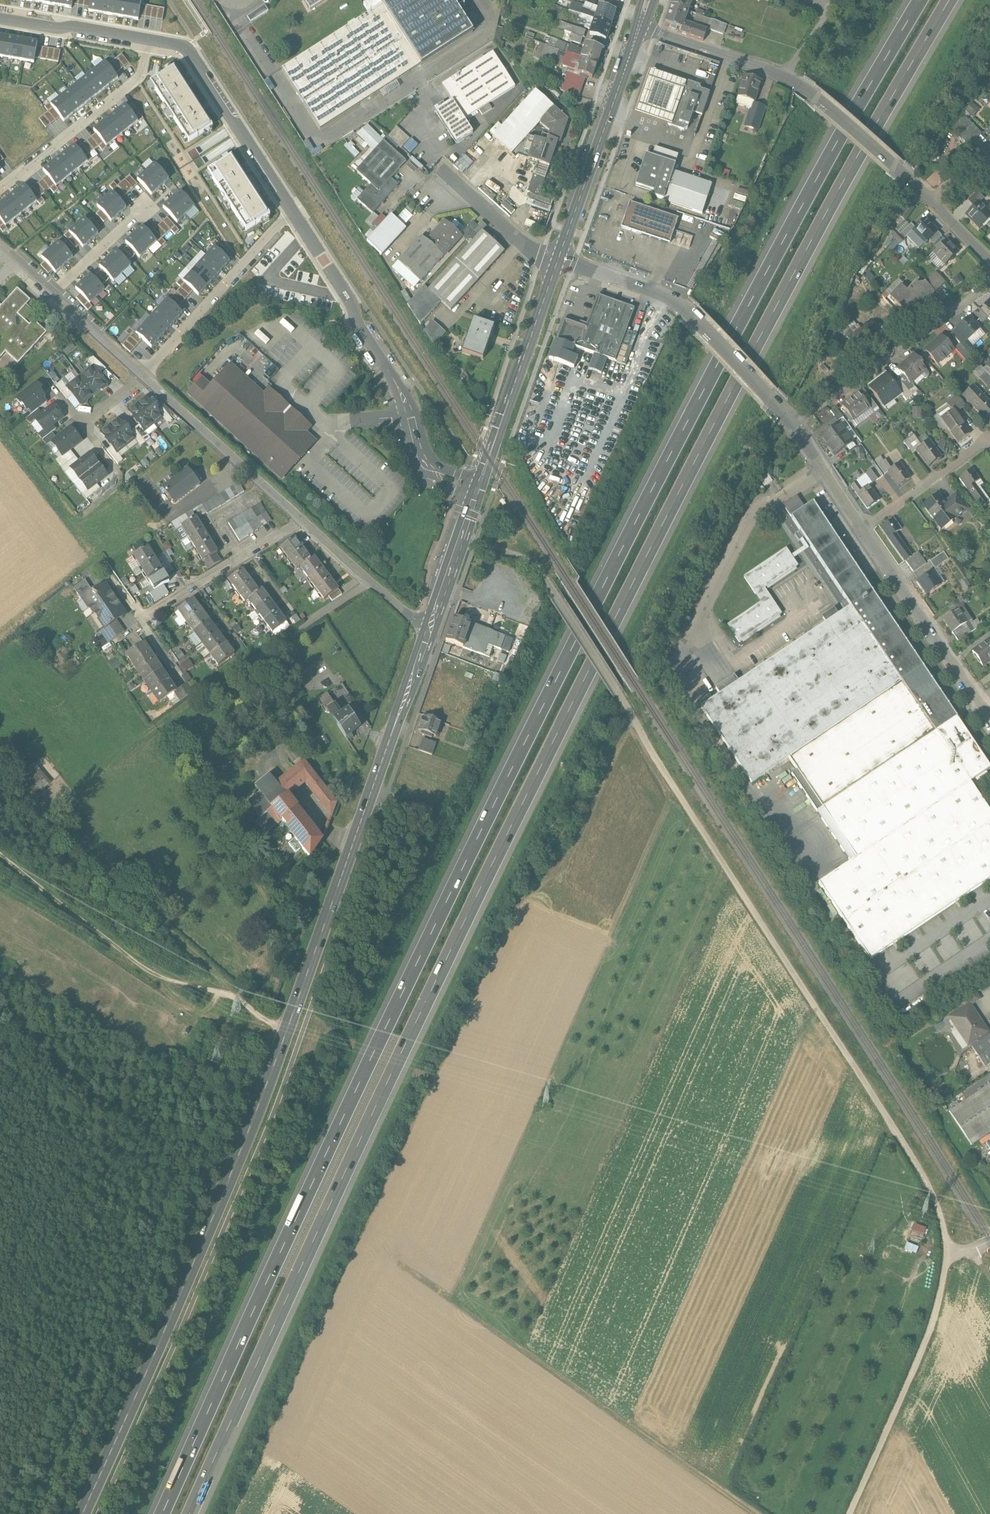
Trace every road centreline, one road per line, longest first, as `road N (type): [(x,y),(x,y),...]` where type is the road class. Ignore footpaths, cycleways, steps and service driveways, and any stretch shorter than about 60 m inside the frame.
road 1 (motorway): [(194,1513),(622,604),(826,211),(950,0)]
road 2 (motorway): [(917,0),(804,197),(599,593),(162,1513)]
road 3 (secondary): [(430,631),(268,1082),(83,1513)]
road 4 (track): [(947,1259),(936,1201),(892,1123),(536,570),(462,539)]
road 5 (tertiary): [(559,261),(672,299),(794,427)]
road 6 (track): [(851,1513),(933,1333),(947,1259)]
road 7 (secondary): [(639,27),(559,261)]
road 8 (secondary): [(559,261),(477,493)]
road 9 (residential): [(989,280),(794,427)]
road 10 (residential): [(148,39),(186,50),(292,211)]
road 11 (tertiary): [(866,528),(989,713)]
road 12 (residential): [(144,376),(292,211)]
road 13 (residential): [(148,39),(136,82),(0,188)]
road 14 (residential): [(144,376),(301,521)]
road 15 (residential): [(786,80),(931,203)]
road 16 (residential): [(301,521),(146,617)]
road 17 (unclassified): [(292,211),(386,365)]
road 18 (residential): [(301,521),(430,631)]
road 19 (residential): [(639,27),(786,80)]
road 20 (residential): [(866,528),(987,439)]
road 21 (residential): [(0,19),(148,39)]
road 22 (secondary): [(477,493),(430,631)]
road 23 (unclassified): [(559,261),(447,190)]
road 24 (residential): [(53,292),(145,207)]
road 25 (tertiary): [(794,427),(866,528)]
road 26 (residential): [(53,292),(144,376)]

